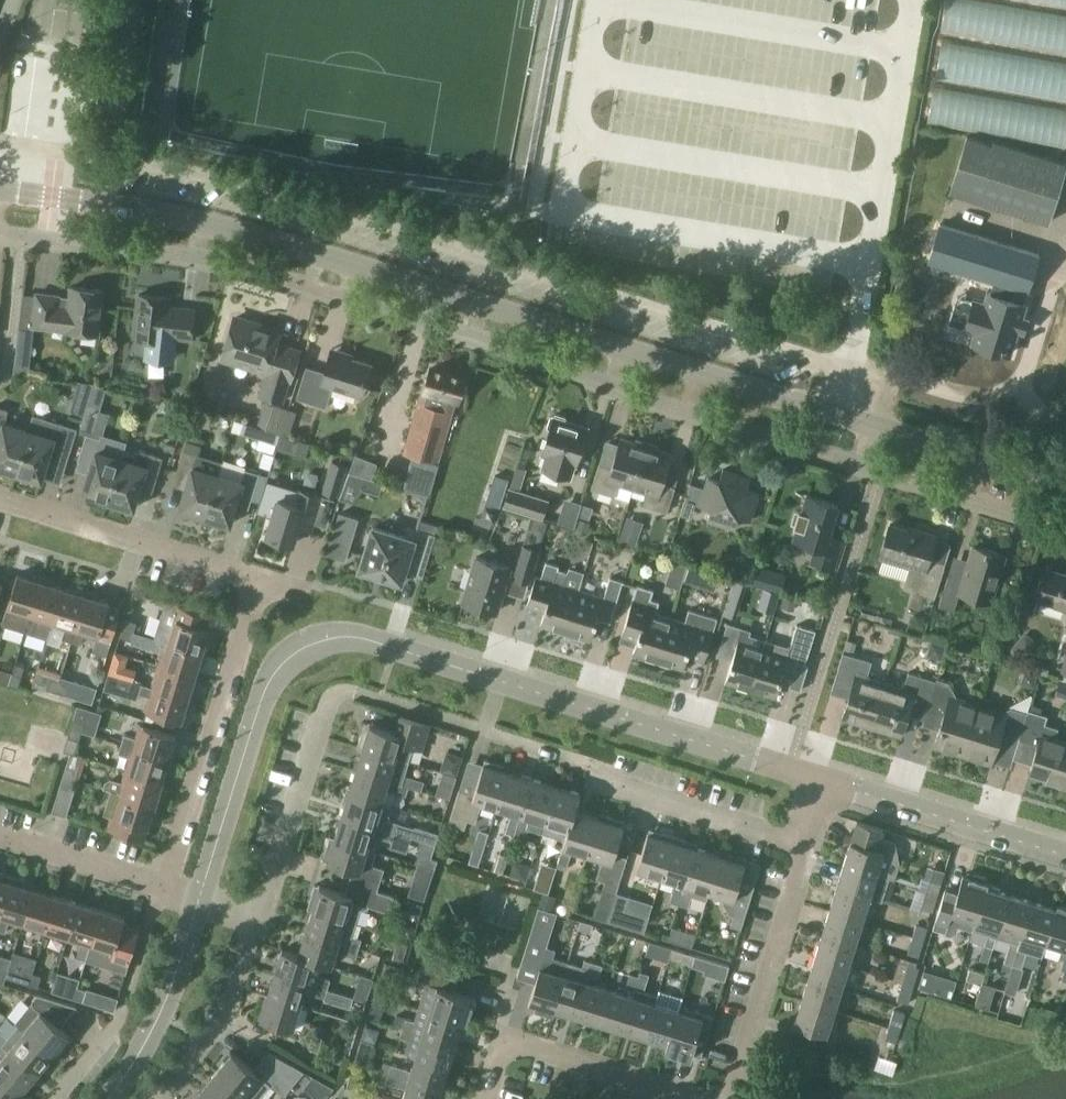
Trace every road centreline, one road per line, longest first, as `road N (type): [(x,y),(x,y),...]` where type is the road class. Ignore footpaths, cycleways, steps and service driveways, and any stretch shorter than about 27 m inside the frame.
road 1 (residential): [(0,189),(167,214),(306,248),(1065,478)]
road 2 (tertiary): [(198,897),(259,698),(289,653),(335,636),(361,638),(499,682)]
road 3 (residential): [(255,915),(335,694),(350,691),(484,730)]
road 4 (residential): [(484,730),(588,764),(607,784),(807,842)]
road 5 (tertiary): [(499,682),(826,780)]
road 6 (residential): [(158,885),(257,579)]
road 7 (residential): [(257,579),(0,497)]
road 8 (residential): [(727,1098),(807,842)]
road 9 (residential): [(486,1098),(498,1060),(520,1044),(701,1098)]
road 10 (tertiary): [(826,780),(1065,855)]
road 11 (residential): [(55,1098),(125,1002),(158,885)]
road 12 (tertiary): [(105,1098),(152,1027),(198,897)]
road 13 (residential): [(157,1098),(224,1014),(255,915)]
road 14 (residential): [(158,885),(0,836)]

